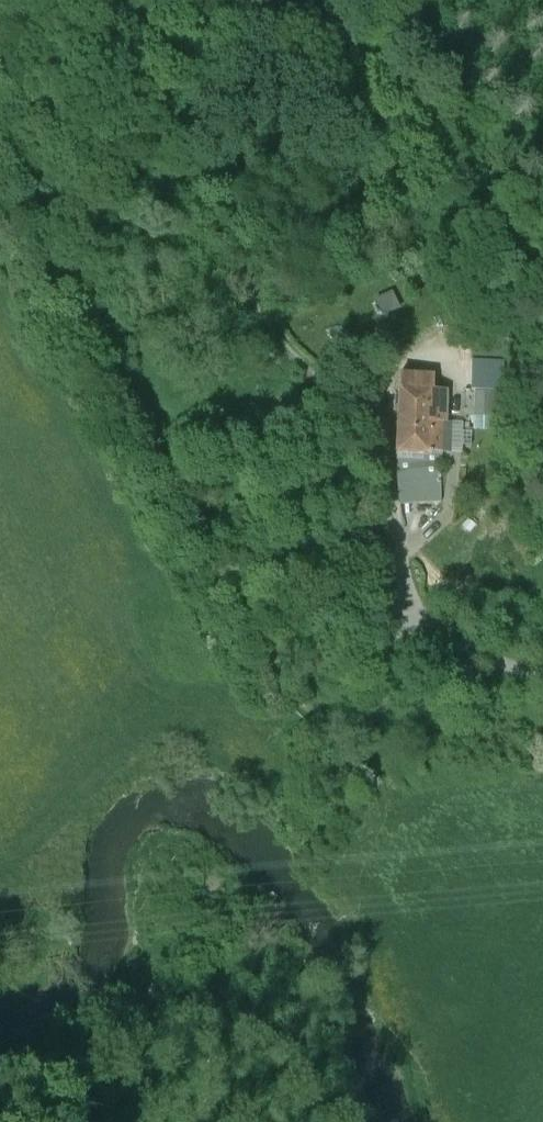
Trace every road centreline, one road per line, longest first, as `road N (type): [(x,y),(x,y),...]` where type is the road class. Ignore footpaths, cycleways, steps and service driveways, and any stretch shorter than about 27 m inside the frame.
road 1 (unclassified): [(542,678),(469,655),(402,604),(358,418)]
road 2 (track): [(402,604),(382,645),(360,765),(315,835)]

